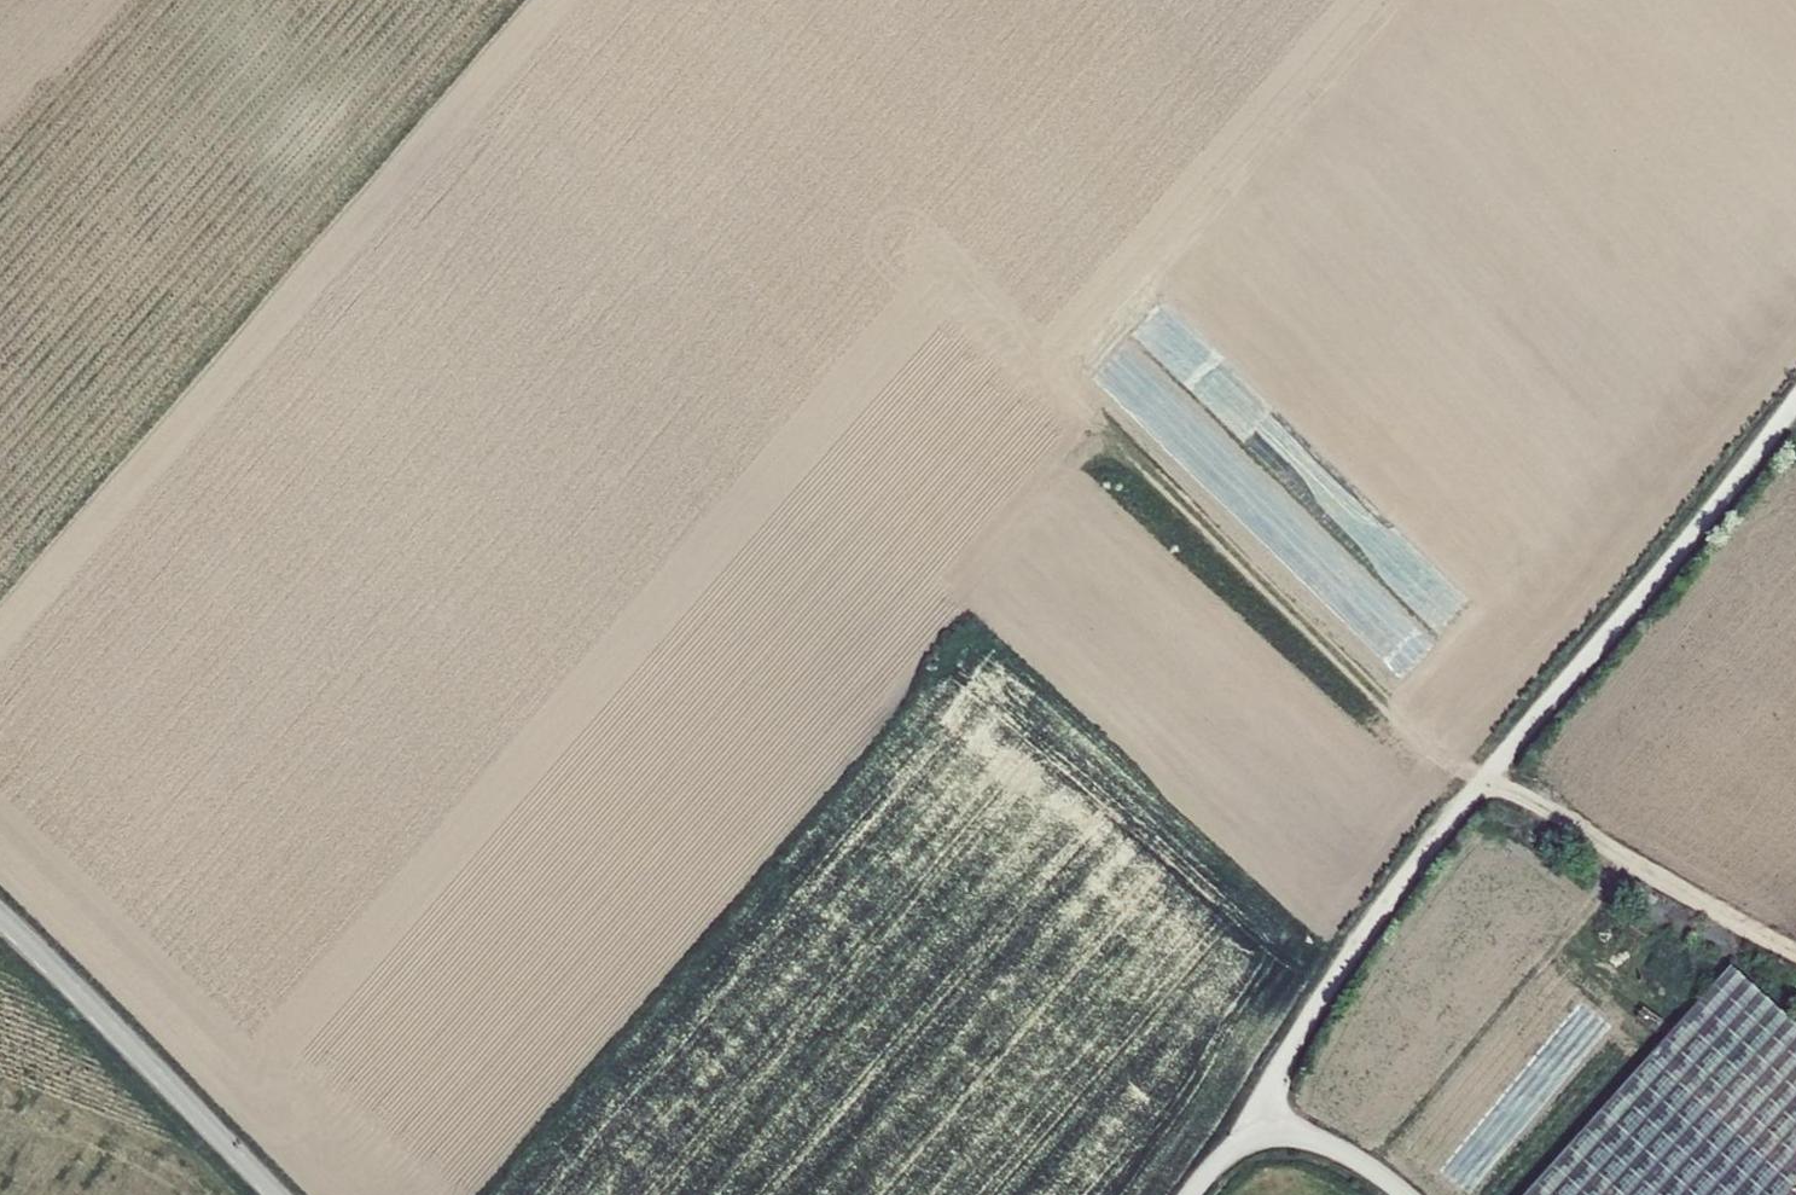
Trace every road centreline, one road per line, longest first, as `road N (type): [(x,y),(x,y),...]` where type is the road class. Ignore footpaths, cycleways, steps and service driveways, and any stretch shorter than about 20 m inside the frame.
road 1 (unclassified): [(0,914),(275,1194)]
road 2 (track): [(1477,786),(1795,952)]
road 3 (unclassified): [(1190,1194),(1241,1145),(1282,1135),(1350,1156),(1403,1194)]

